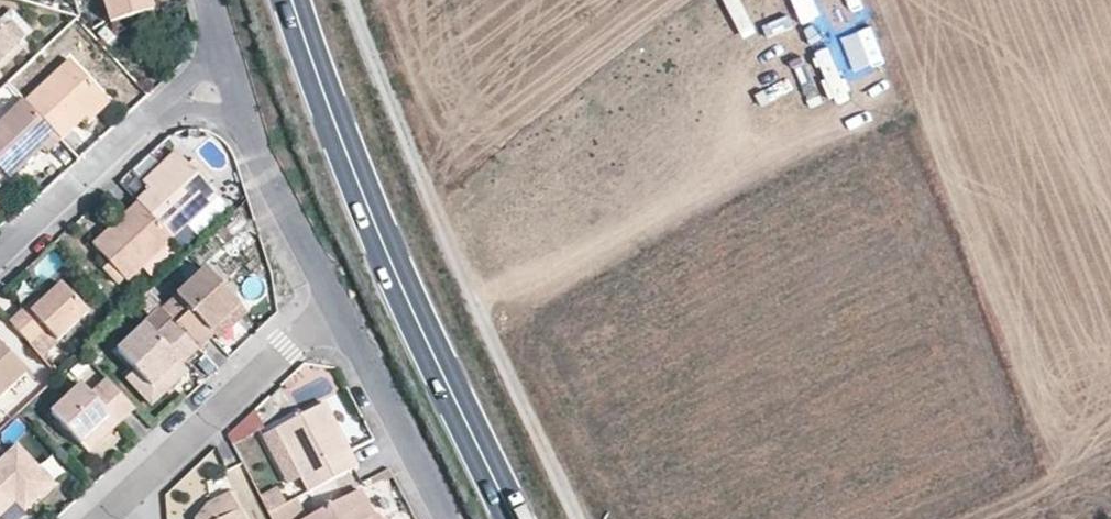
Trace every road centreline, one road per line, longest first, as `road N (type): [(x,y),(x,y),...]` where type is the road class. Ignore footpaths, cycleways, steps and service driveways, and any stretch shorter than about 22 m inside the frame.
road 1 (primary): [(293,0),(348,163),(523,518)]
road 2 (track): [(580,518),(443,225),(353,0)]
road 3 (residential): [(0,252),(168,106),(232,78)]
road 4 (residential): [(149,472),(335,304)]
road 5 (residential): [(232,78),(335,304)]
road 6 (residential): [(442,518),(335,304)]

